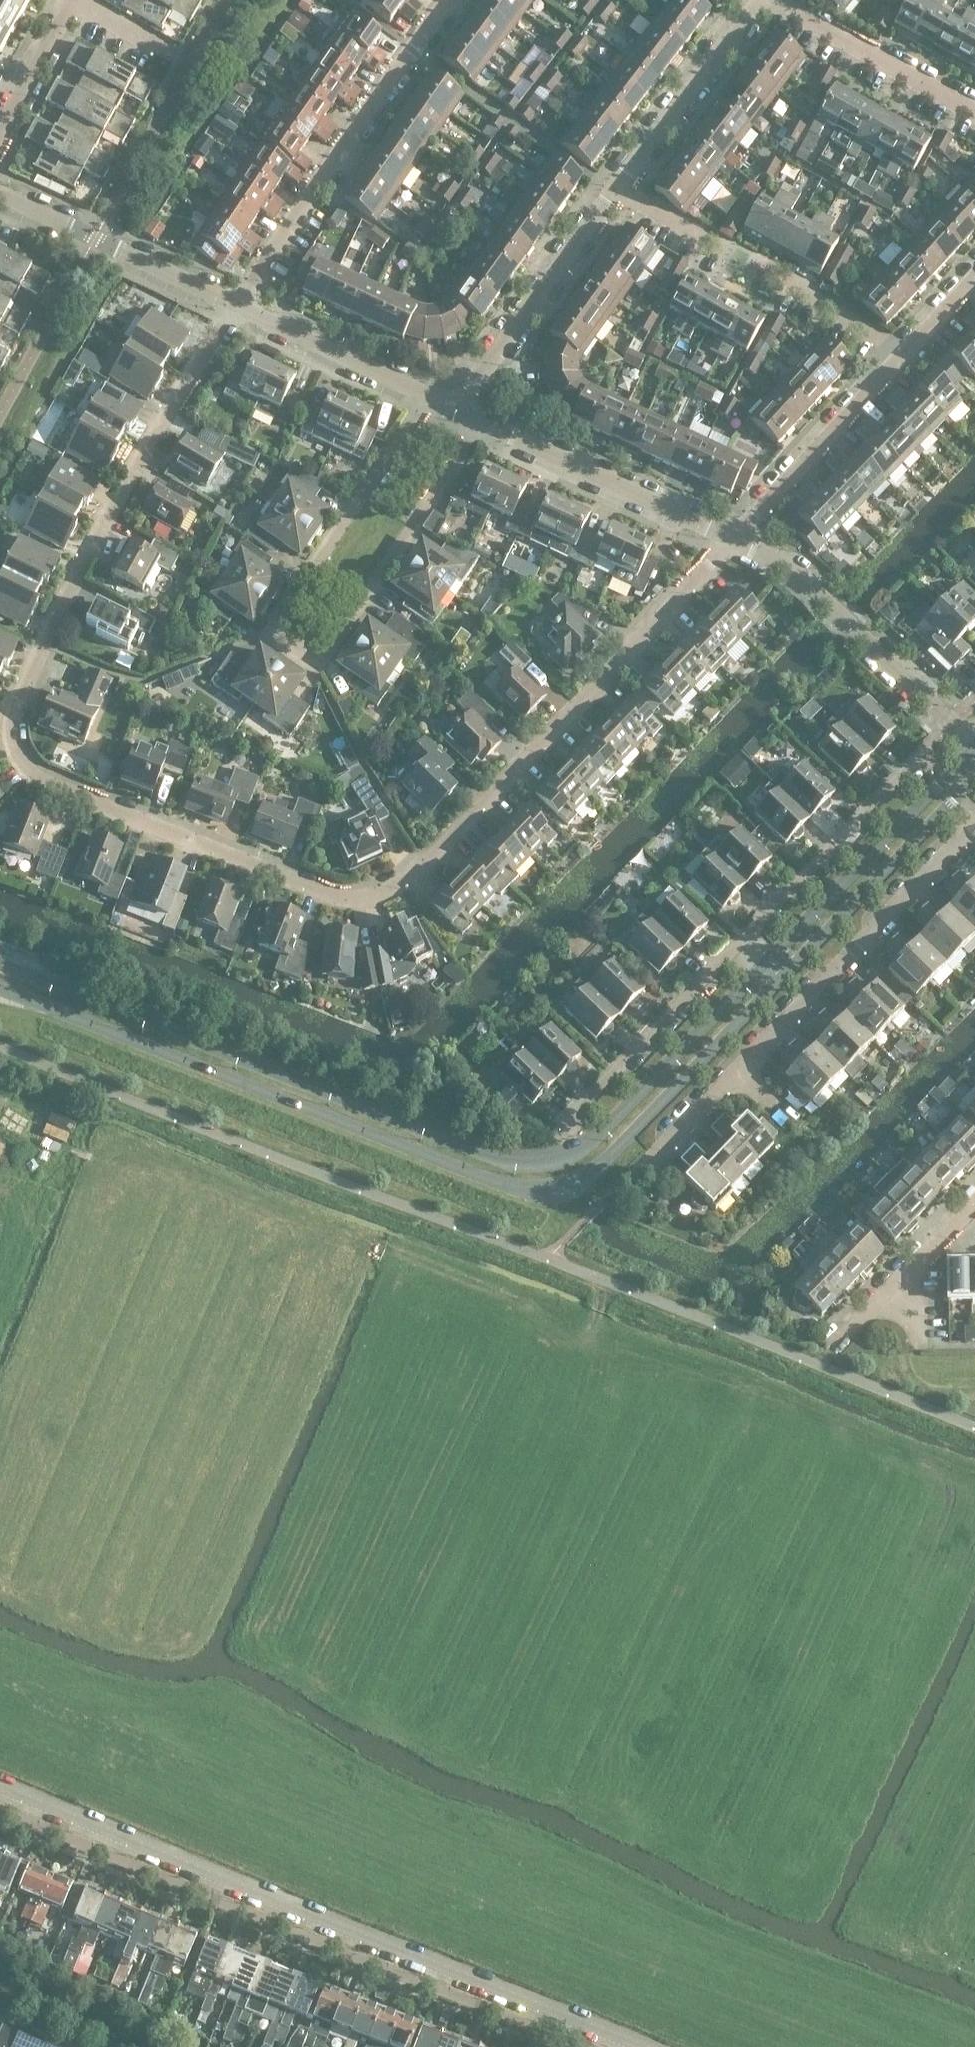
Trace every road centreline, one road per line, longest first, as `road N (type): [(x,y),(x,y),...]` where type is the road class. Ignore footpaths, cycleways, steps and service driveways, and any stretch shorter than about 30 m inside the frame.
road 1 (residential): [(732,539),(468,826),(379,897),(331,896),(34,780),(12,763),(9,722),(41,644),(230,307)]
road 2 (secondary): [(0,987),(531,1191),(563,1189),(601,1165),(781,980)]
road 3 (secondary): [(767,967),(597,1137),(563,1156),(524,1162),(0,965)]
road 4 (residential): [(647,2046),(0,1784)]
road 5 (residential): [(485,421),(318,661),(273,628),(427,391)]
road 6 (residential): [(974,824),(645,1165)]
road 7 (residential): [(230,307),(450,0)]
road 8 (residential): [(732,539),(786,565),(974,745)]
road 9 (secondary): [(974,746),(767,967)]
road 10 (secondary): [(781,980),(974,777)]
road 11 (residential): [(732,539),(485,421)]
road 12 (residential): [(620,187),(459,408)]
road 13 (residential): [(741,941),(566,1130)]
road 14 (residential): [(921,757),(741,941)]
road 15 (residential): [(230,307),(0,194)]
road 16 (residential): [(760,0),(620,187)]
road 17 (residential): [(974,112),(778,0)]
road 18 (residential): [(732,539),(883,373)]
road 19 (residential): [(427,391),(230,307)]
road 20 (residential): [(841,1341),(974,1202)]
road 21 (residential): [(0,133),(76,0)]
road 22 (residential): [(883,373),(974,276)]

